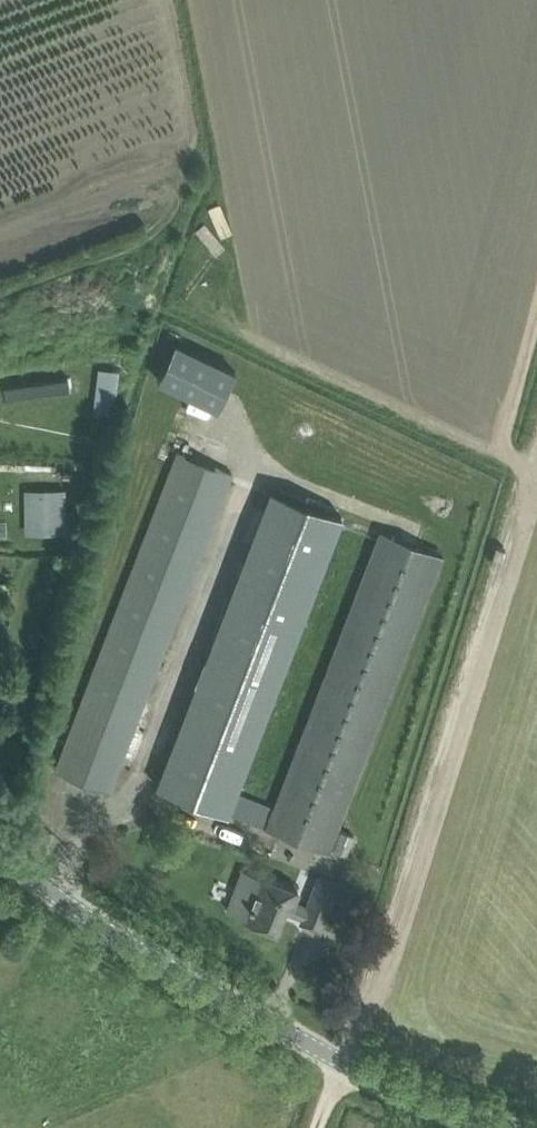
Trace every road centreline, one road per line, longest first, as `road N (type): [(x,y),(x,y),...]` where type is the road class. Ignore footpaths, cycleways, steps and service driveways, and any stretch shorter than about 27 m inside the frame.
road 1 (unclassified): [(505,1127),(427,1107),(187,979),(78,913),(0,851)]

